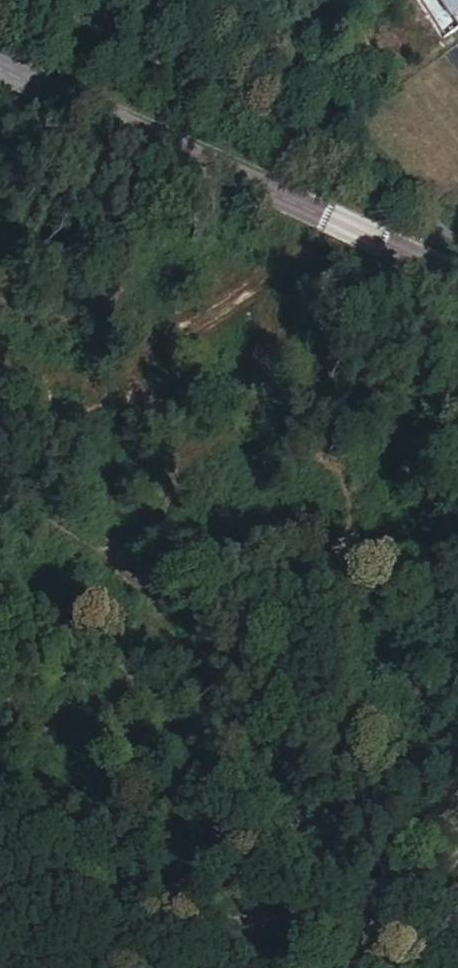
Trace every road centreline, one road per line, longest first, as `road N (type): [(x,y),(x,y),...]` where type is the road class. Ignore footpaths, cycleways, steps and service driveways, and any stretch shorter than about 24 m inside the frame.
road 1 (tertiary): [(0,86),(457,285)]

